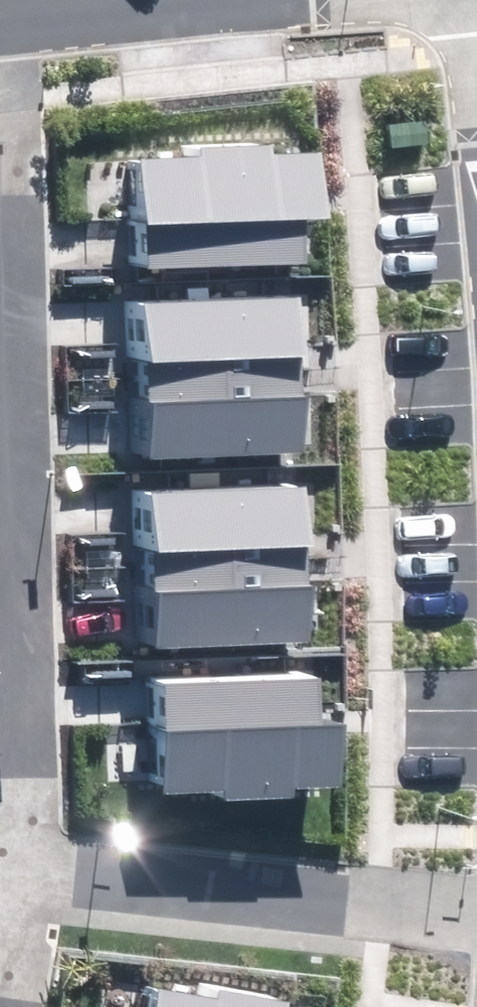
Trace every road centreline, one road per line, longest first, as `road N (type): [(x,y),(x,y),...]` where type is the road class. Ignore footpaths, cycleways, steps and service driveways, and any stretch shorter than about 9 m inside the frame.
road 1 (residential): [(0,318),(11,860)]
road 2 (residential): [(11,860),(476,928)]
road 3 (residential): [(0,16),(161,0)]

